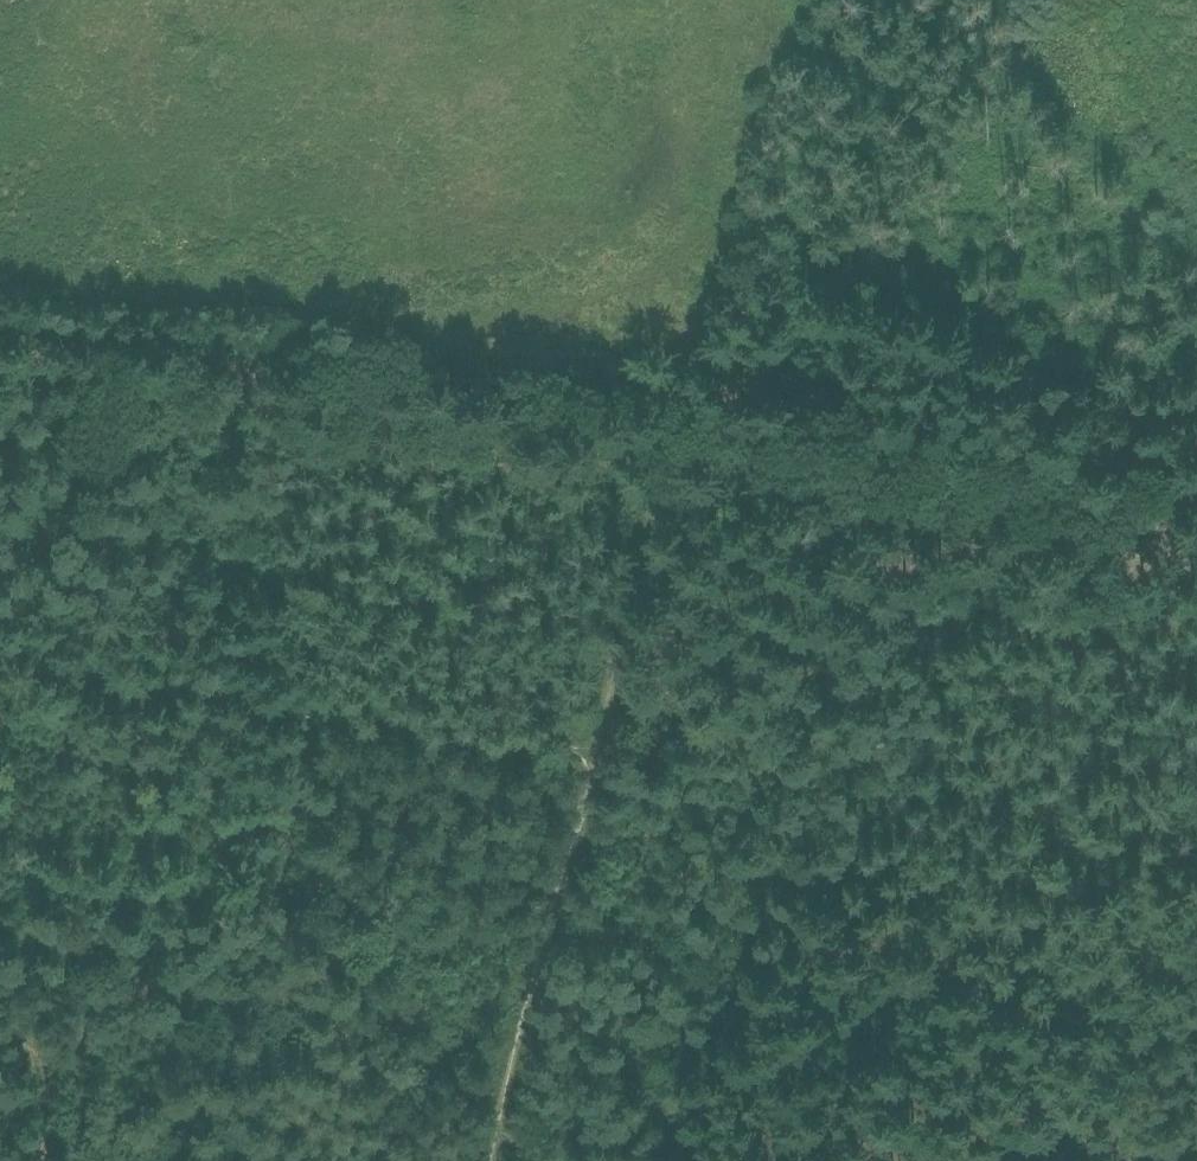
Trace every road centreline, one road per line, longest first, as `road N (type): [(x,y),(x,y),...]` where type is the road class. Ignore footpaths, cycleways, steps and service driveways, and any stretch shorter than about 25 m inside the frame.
road 1 (residential): [(1196,506),(0,369)]

